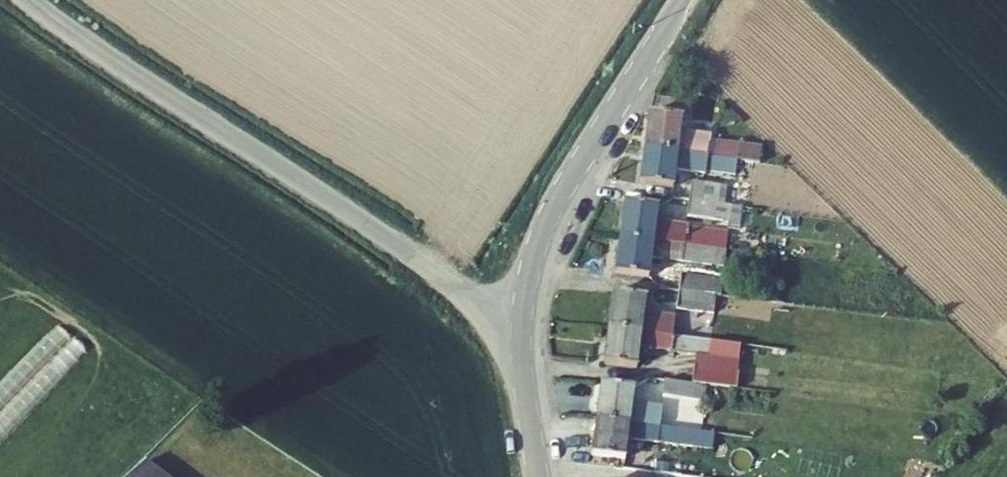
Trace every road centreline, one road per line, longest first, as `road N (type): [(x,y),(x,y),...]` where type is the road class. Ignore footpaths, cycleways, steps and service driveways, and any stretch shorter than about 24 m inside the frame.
road 1 (residential): [(522,340),(418,259),(28,0)]
road 2 (tertiary): [(522,340),(529,277),(547,220),(686,0)]
road 3 (tertiary): [(539,476),(522,340)]

